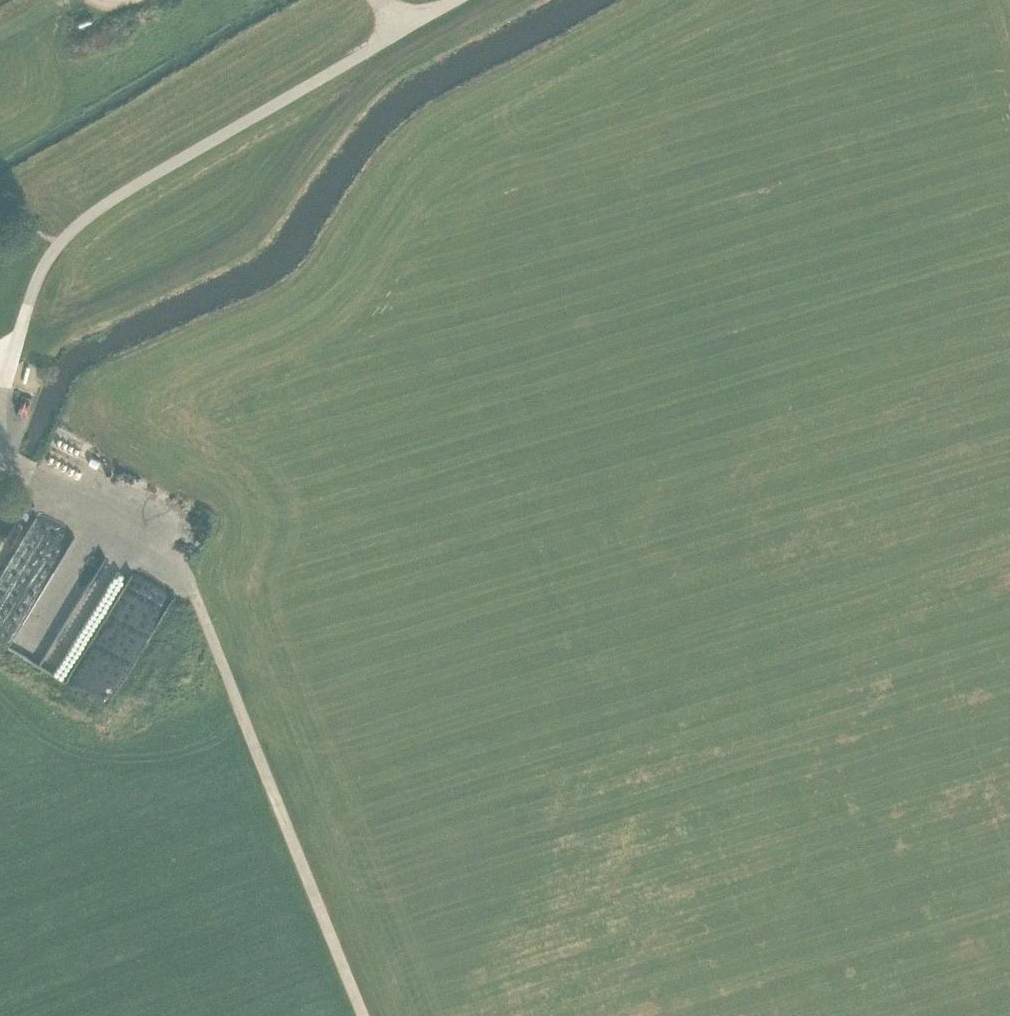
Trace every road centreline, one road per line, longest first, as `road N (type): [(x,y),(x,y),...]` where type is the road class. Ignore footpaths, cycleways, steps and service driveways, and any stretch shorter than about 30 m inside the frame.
road 1 (unclassified): [(59,244),(127,190),(456,0)]

